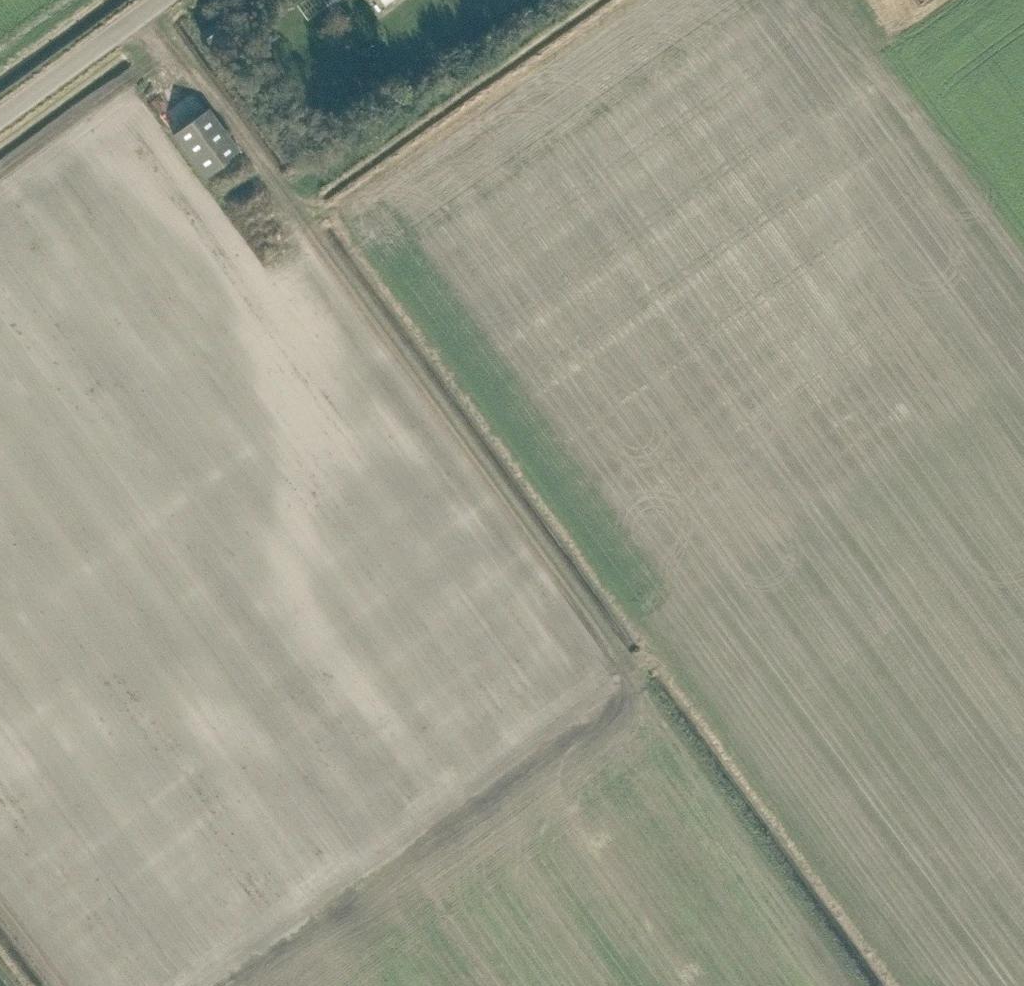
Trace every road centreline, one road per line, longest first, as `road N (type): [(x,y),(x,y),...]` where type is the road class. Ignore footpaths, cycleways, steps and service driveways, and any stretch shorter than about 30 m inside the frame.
road 1 (unclassified): [(0,115),(156,0)]

